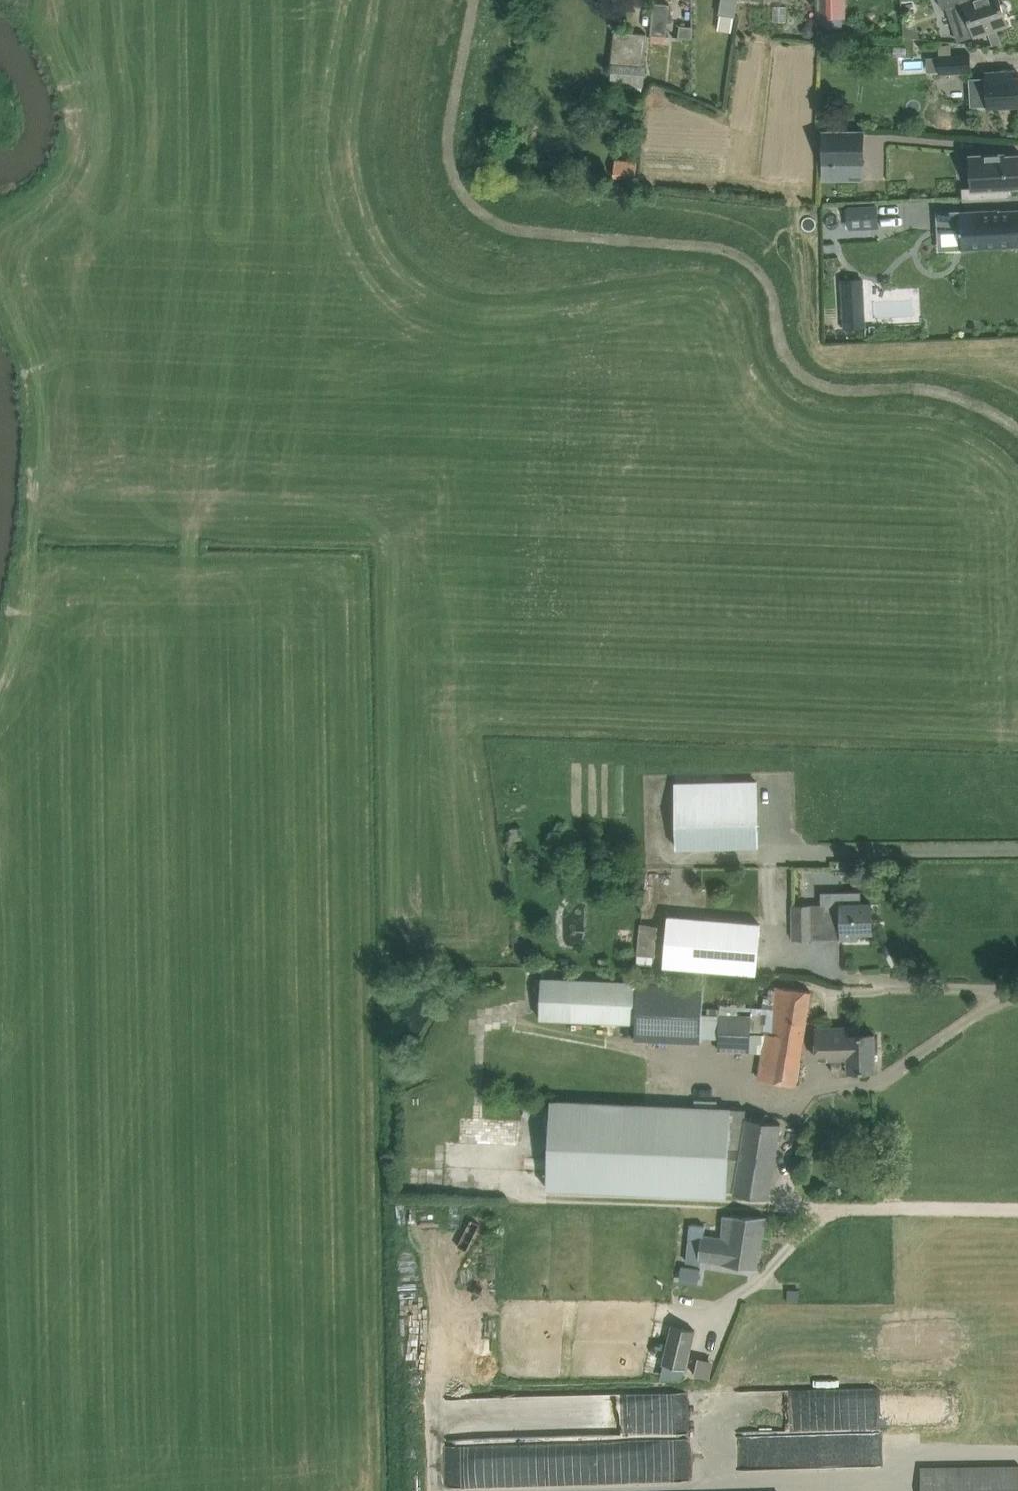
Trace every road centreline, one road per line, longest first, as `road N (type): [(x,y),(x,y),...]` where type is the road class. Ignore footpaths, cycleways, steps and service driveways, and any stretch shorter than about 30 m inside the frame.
road 1 (track): [(474,0),(448,135),(457,178),(485,215),(501,225),(725,247),(770,288),(782,348),(802,373),(832,387),(934,390),(977,404),(1017,431)]

